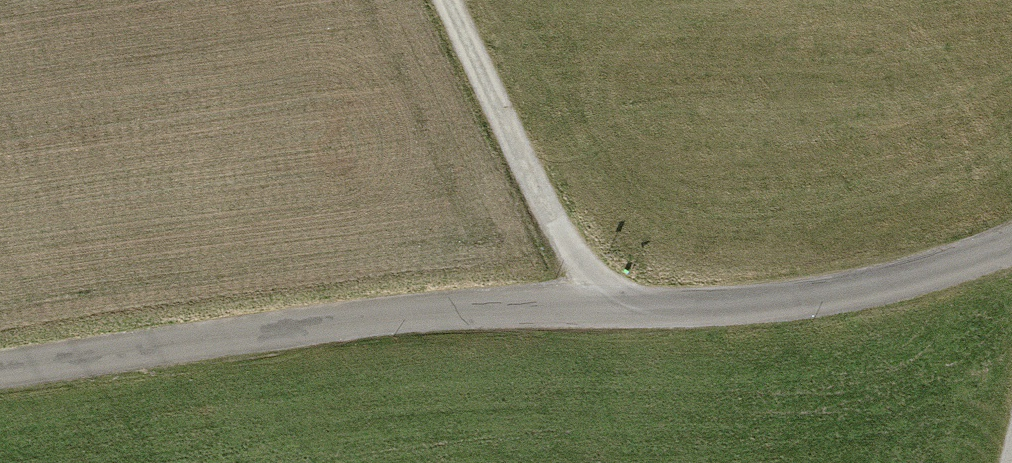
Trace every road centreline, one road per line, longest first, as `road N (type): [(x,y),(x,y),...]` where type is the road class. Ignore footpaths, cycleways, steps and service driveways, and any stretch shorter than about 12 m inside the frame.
road 1 (tertiary): [(1011,244),(908,282),(761,307),(489,308),(144,339),(0,363)]
road 2 (track): [(445,0),(599,308)]

